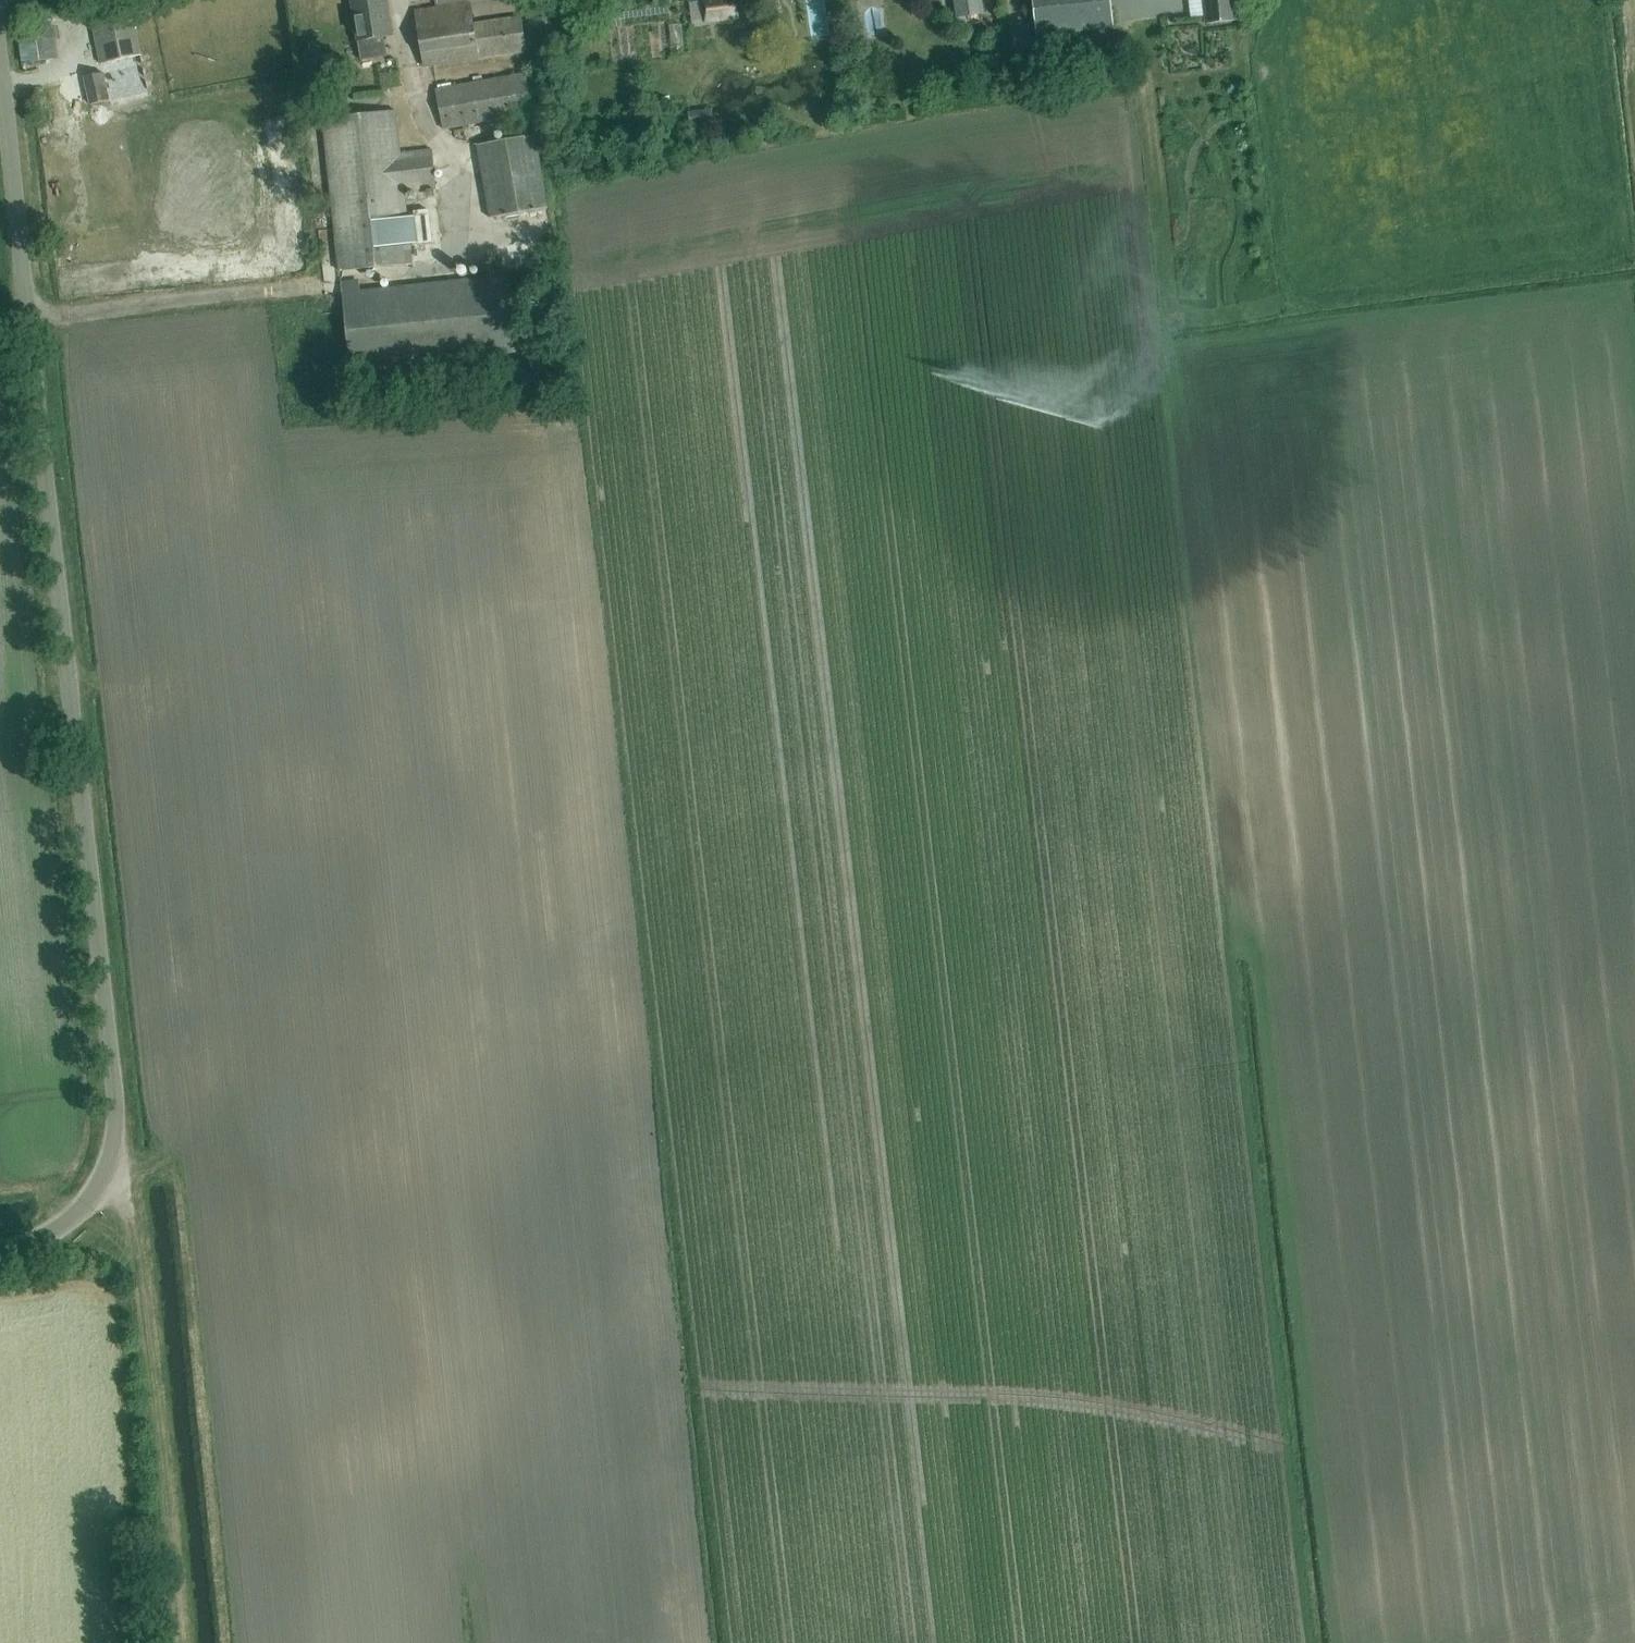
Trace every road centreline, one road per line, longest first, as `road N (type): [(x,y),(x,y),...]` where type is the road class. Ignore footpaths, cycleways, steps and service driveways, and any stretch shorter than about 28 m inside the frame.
road 1 (unclassified): [(0,1241),(74,1231),(96,1201),(110,1157),(112,1109),(0,76)]

